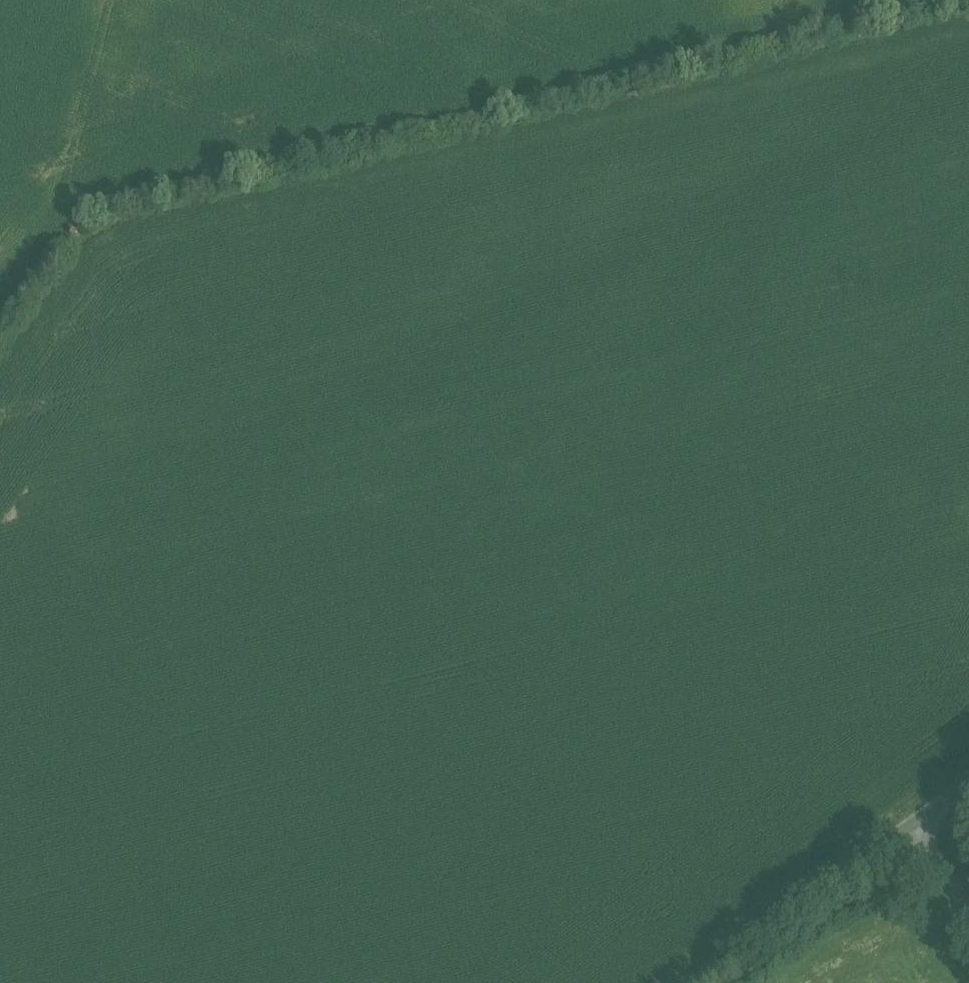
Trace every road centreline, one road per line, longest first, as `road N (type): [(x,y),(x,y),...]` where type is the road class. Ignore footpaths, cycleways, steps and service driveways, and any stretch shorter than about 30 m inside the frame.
road 1 (residential): [(909,832),(687,982)]

